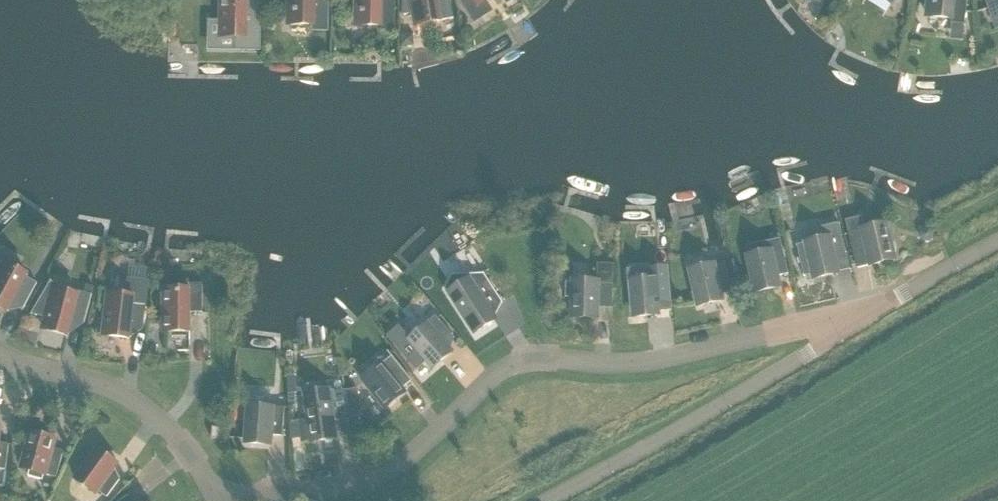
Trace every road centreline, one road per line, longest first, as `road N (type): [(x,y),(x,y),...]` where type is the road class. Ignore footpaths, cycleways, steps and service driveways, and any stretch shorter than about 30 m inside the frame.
road 1 (residential): [(219,500),(385,472),(495,373),(527,358),(647,361),(869,314)]
road 2 (unclassified): [(548,500),(869,314)]
road 3 (residential): [(219,500),(185,448),(136,403),(0,353)]
road 4 (unclassified): [(869,314),(997,241)]

